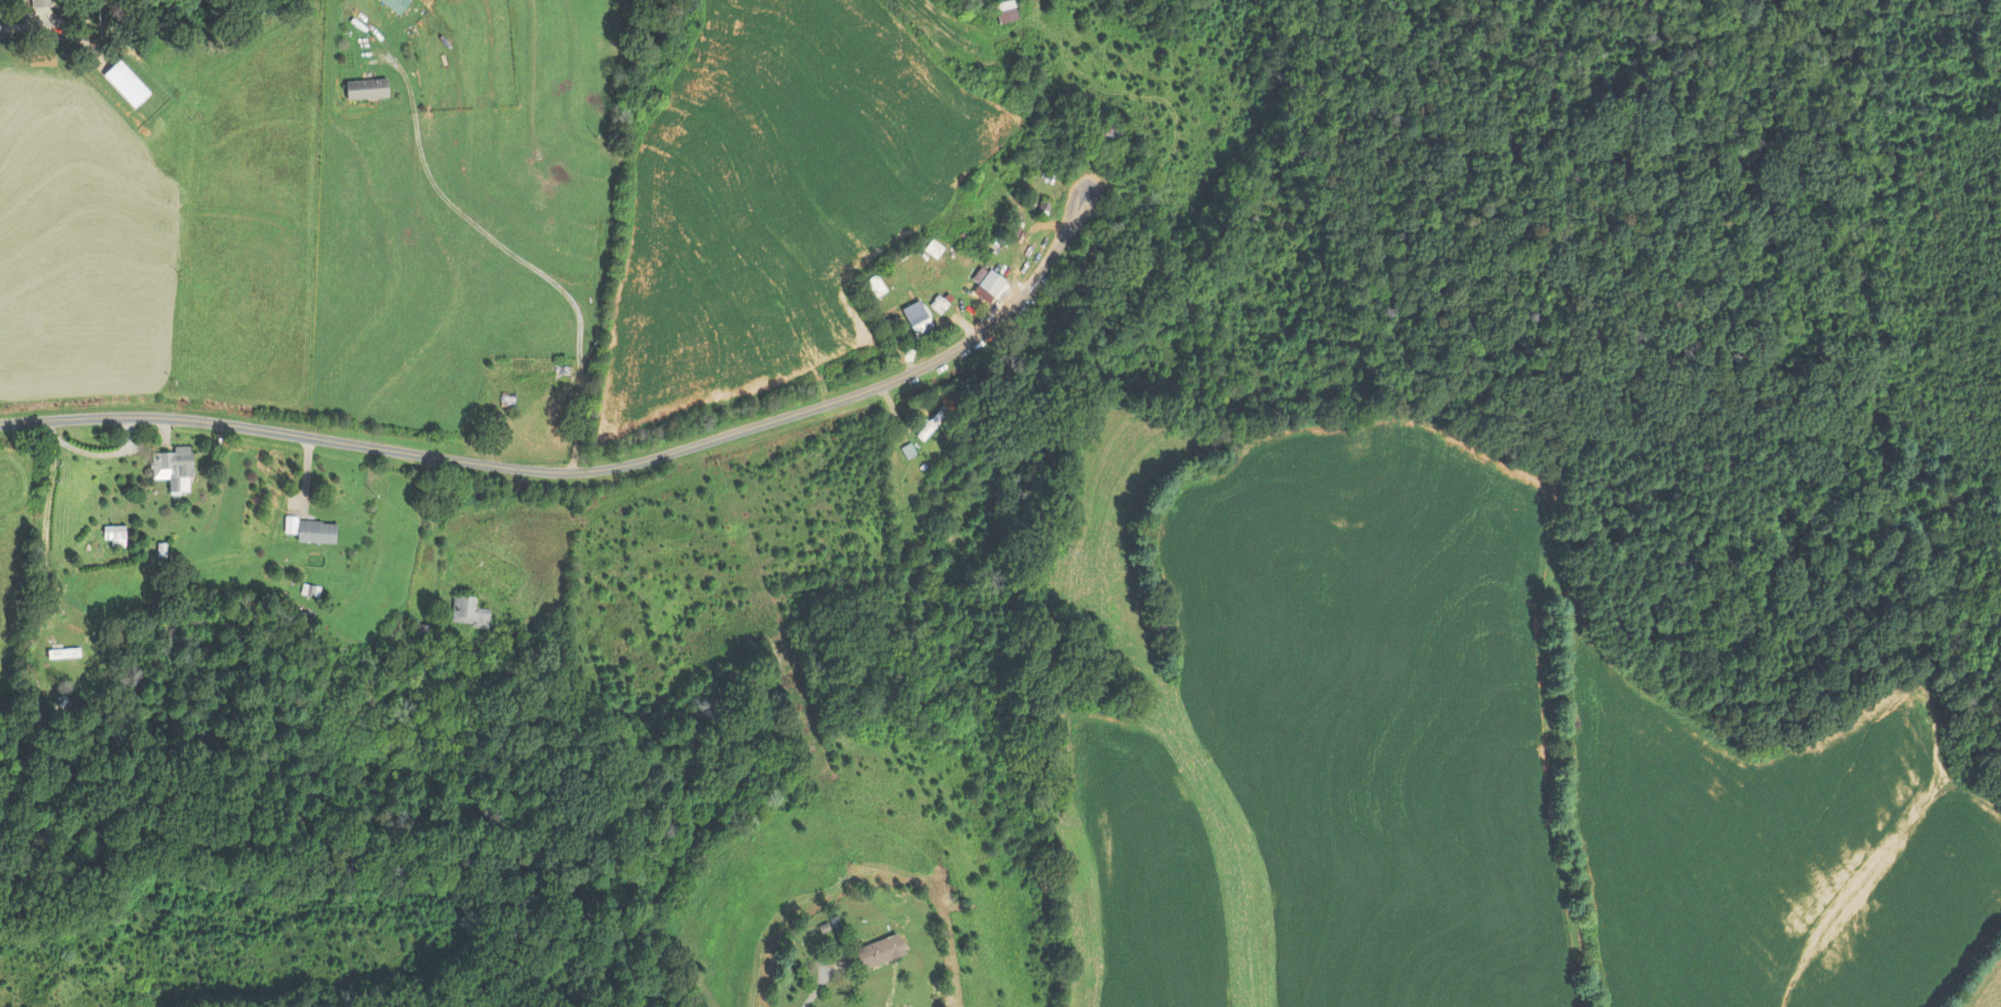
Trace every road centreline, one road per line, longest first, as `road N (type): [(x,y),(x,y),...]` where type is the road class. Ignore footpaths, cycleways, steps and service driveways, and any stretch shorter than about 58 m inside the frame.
road 1 (residential): [(0,424),(194,419),(535,471),(625,466),(823,405),(962,346),(1037,275),(1090,185)]

